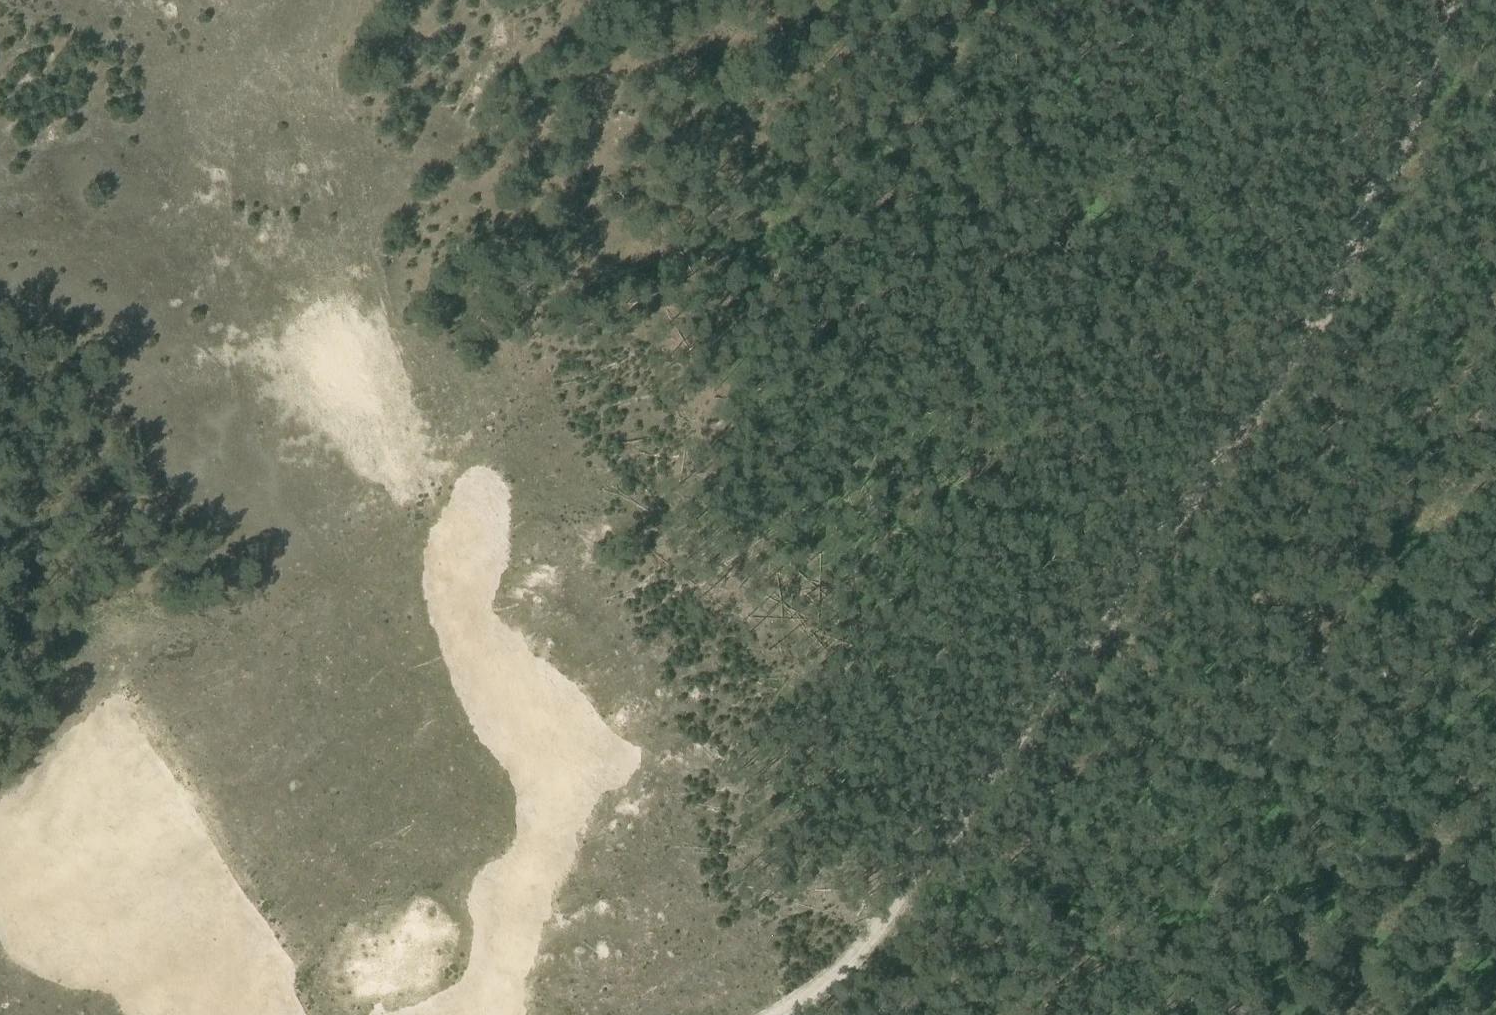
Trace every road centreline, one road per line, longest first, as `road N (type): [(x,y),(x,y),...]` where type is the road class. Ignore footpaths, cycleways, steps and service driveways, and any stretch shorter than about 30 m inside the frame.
road 1 (track): [(1463,0),(1388,182),(1187,525),(1127,582),(1112,612),(1109,662),(1033,707),(947,853),(843,979),(791,1014)]

